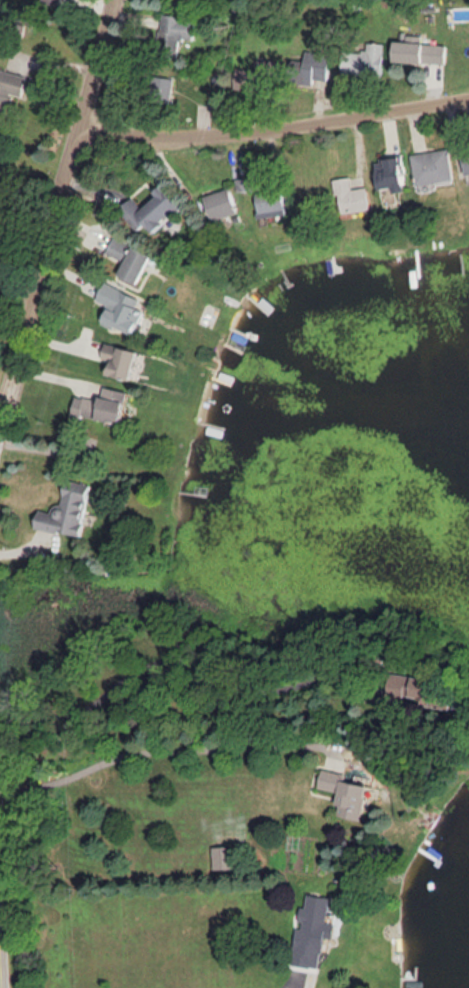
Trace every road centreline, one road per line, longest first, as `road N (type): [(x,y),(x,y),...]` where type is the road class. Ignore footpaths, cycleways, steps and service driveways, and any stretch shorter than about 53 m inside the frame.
road 1 (residential): [(125,0),(4,411)]
road 2 (residential): [(83,135),(252,142),(468,104)]

